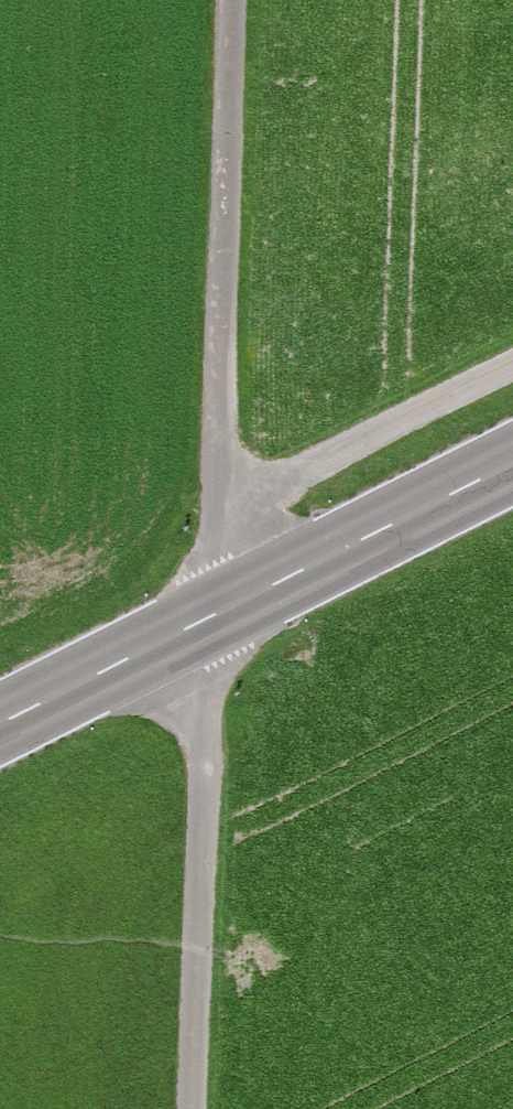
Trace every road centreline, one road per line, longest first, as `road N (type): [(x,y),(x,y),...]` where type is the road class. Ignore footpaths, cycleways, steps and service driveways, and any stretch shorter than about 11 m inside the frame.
road 1 (secondary): [(0,722),(512,462)]
road 2 (track): [(234,0),(216,528)]
road 3 (track): [(193,1108),(214,613)]
road 4 (track): [(216,528),(512,376)]

